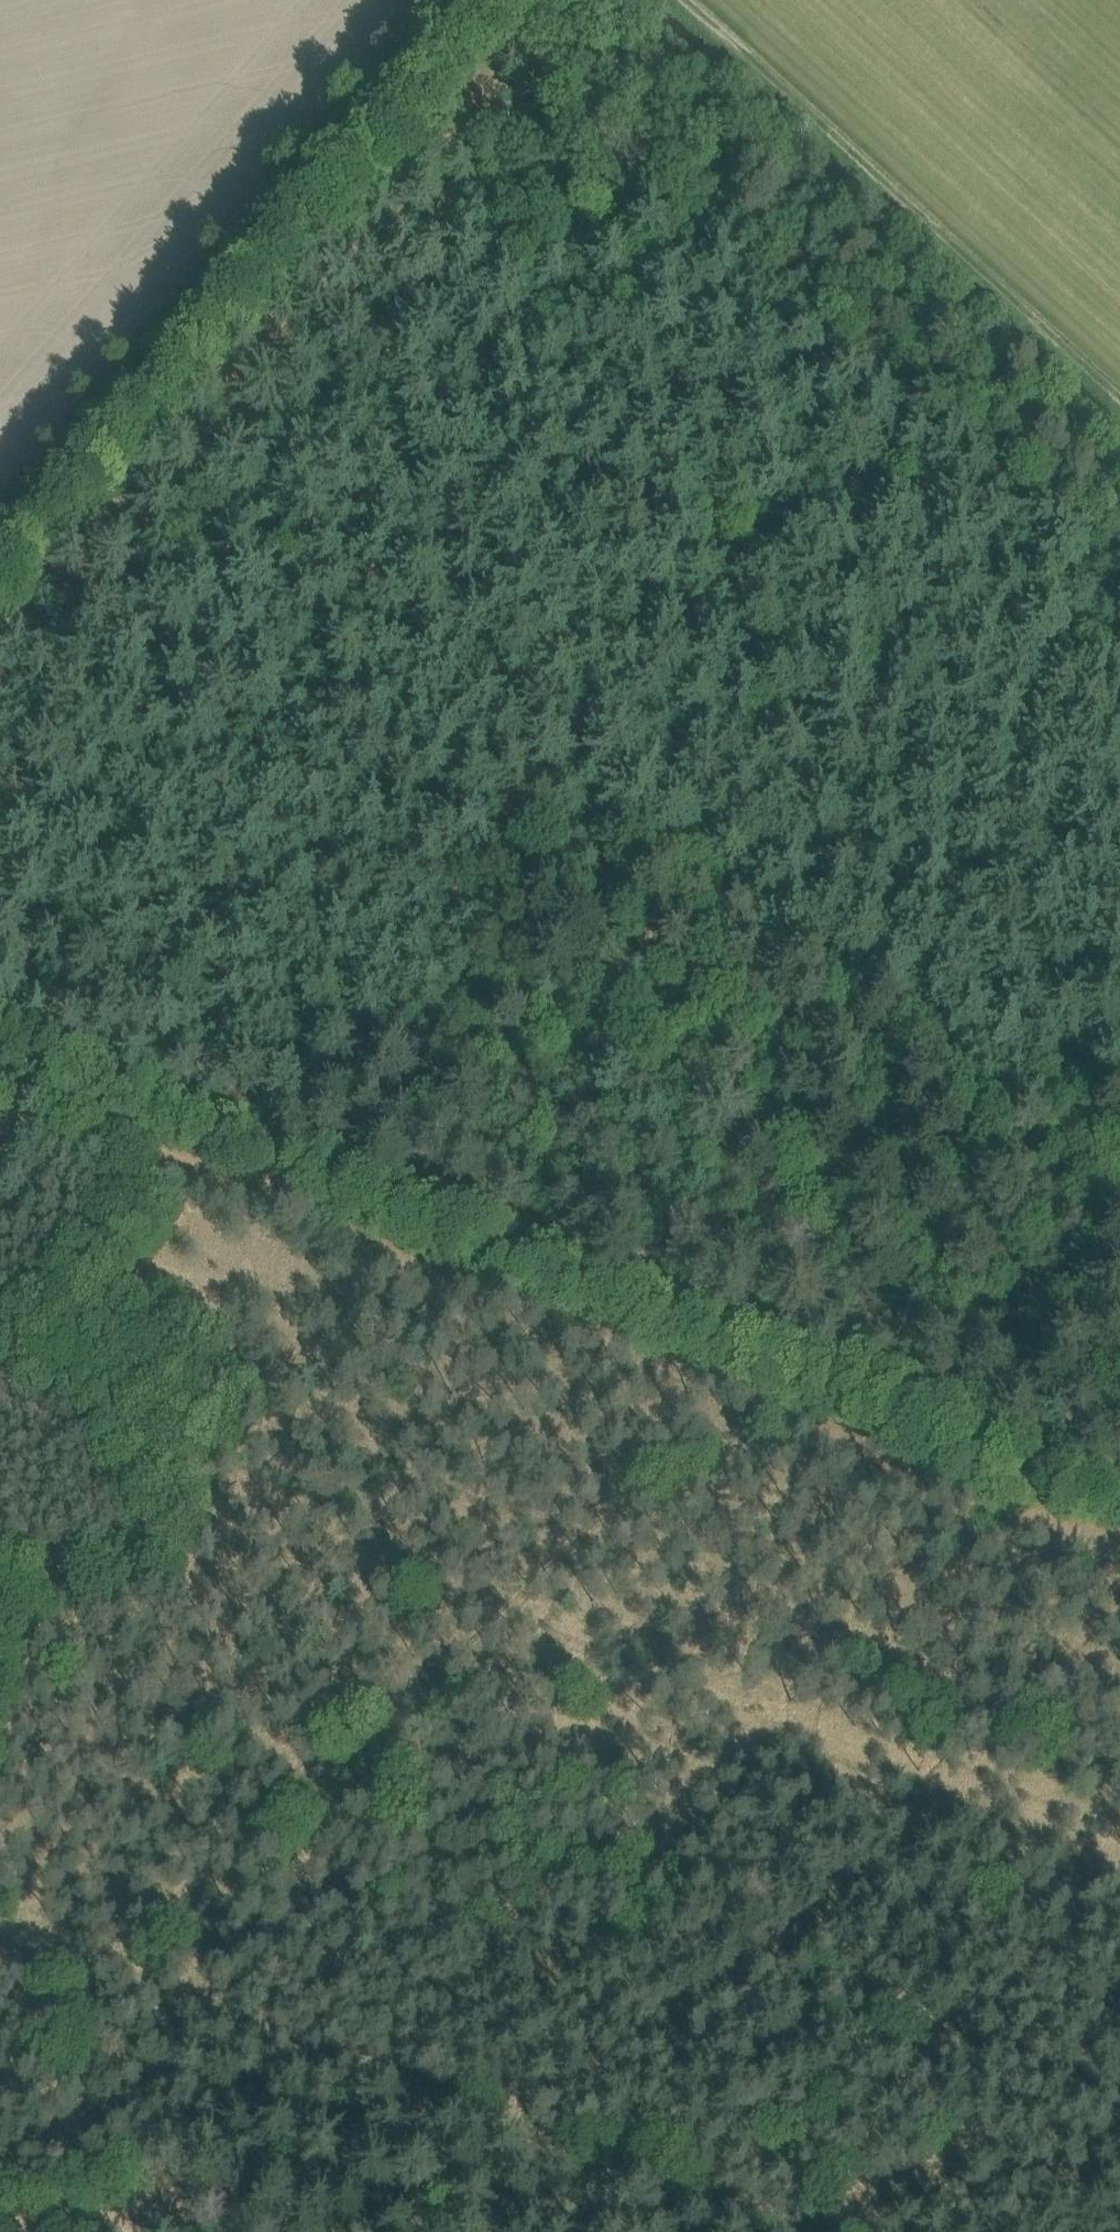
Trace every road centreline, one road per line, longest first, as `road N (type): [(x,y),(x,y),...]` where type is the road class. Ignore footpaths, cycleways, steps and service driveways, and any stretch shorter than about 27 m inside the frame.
road 1 (track): [(776,2231),(0,1919)]
road 2 (track): [(0,545),(472,0)]

